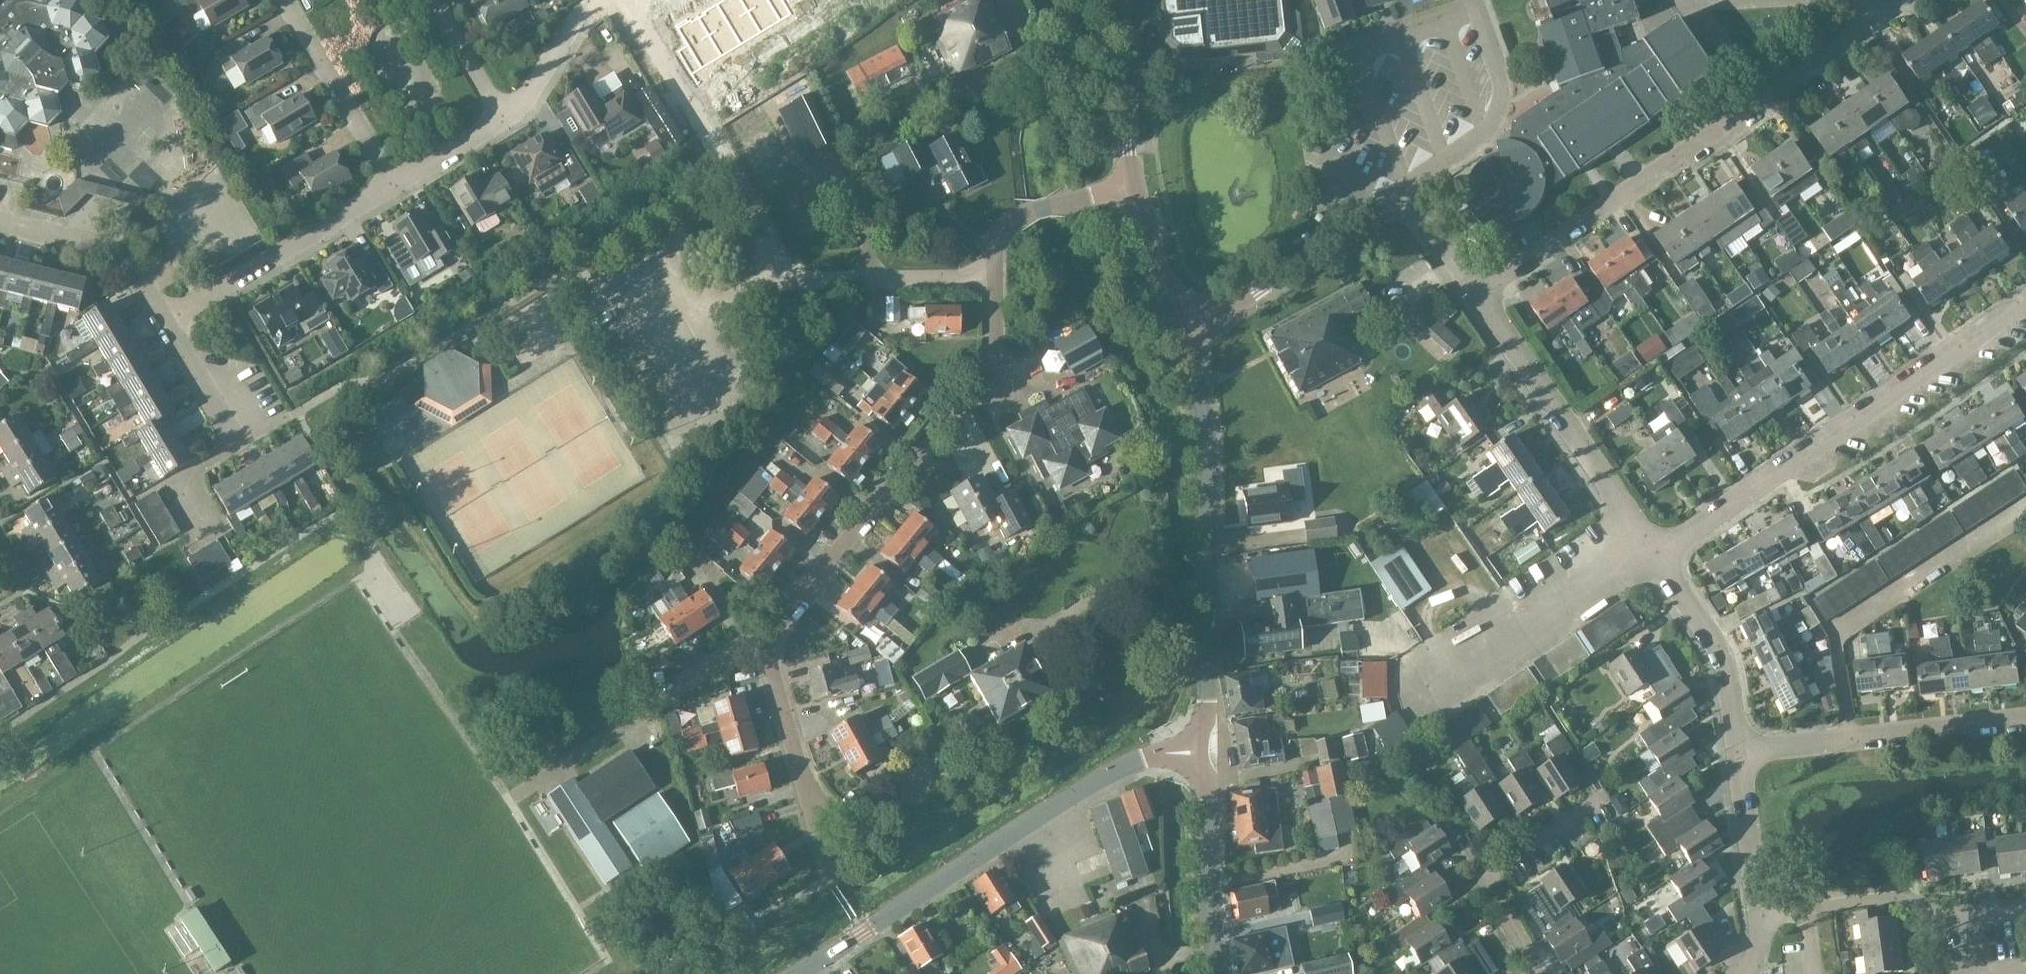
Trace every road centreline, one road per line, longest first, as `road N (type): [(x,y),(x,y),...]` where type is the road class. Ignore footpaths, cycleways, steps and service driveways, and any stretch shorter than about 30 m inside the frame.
road 1 (residential): [(767,646),(779,619),(993,361),(1003,231),(1131,180)]
road 2 (residential): [(1480,294),(1870,22)]
road 3 (tertiary): [(801,973),(1126,765),(1202,752)]
road 4 (residential): [(1656,561),(2025,305)]
road 5 (tertiary): [(1202,752),(1209,500),(1189,330)]
road 6 (residential): [(1656,561),(1480,294)]
road 7 (residential): [(1738,752),(2025,720)]
road 8 (residential): [(167,321),(394,188)]
road 9 (unclassified): [(1189,330),(1408,186)]
road 10 (residential): [(1539,973),(1479,877),(1593,802)]
road 11 (tertiary): [(1216,973),(1202,752)]
road 12 (unclassified): [(1408,186),(1474,142),(1497,116),(1500,77),(1477,14)]
road 13 (residential): [(394,188),(286,0)]
road 14 (residential): [(1738,752),(1730,683),(1656,561)]
road 15 (residential): [(167,321),(138,276),(103,252),(0,225)]
road 16 (tertiary): [(1131,180),(1126,72),(1137,0)]
road 17 (tertiary): [(1189,330),(1155,258),(1131,180)]
road 18 (residential): [(505,117),(531,95),(581,14),(603,0)]
road 19 (residential): [(1754,906),(1738,752)]
road 20 (residential): [(629,0),(700,125)]
road 21 (residential): [(237,443),(167,321)]
road 22 (residential): [(825,863),(864,835),(828,808),(800,771)]
road 23 (residential): [(430,0),(505,117)]
road 24 (residential): [(2025,906),(1929,914),(1892,896)]
road 25 (residential): [(394,188),(505,117)]
road 26 (residential): [(1480,294),(1408,186)]
road 27 (residential): [(800,771),(767,646)]
road 28 (residential): [(658,702),(741,644),(767,646)]

